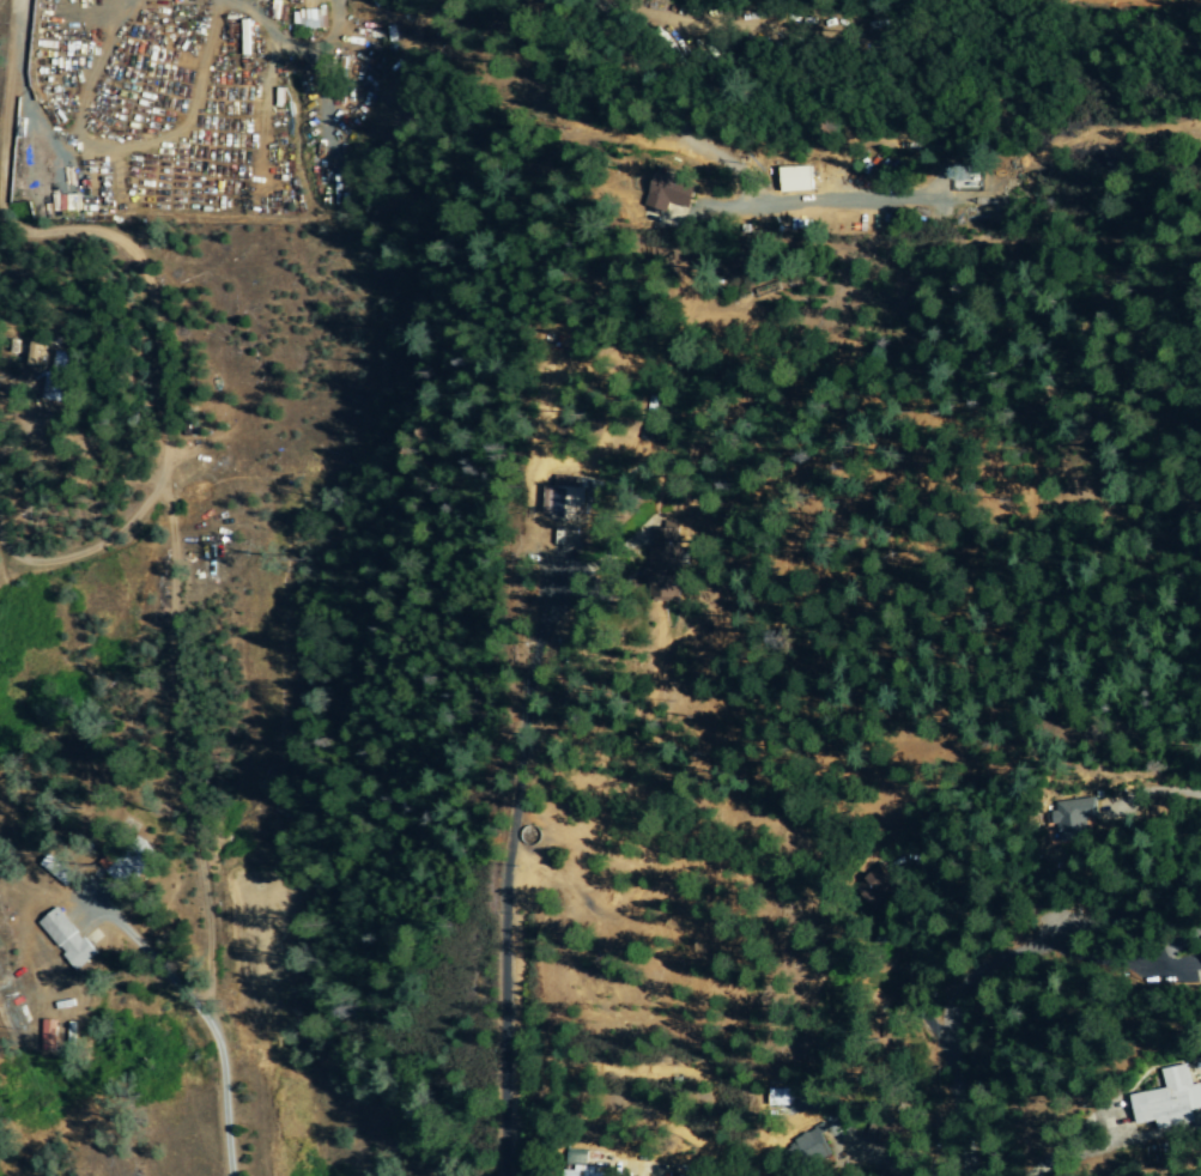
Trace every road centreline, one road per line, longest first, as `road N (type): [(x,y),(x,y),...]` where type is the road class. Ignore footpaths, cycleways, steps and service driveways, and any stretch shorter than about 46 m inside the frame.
road 1 (residential): [(966,1175),(946,1048),(950,1008),(972,972),(1057,938)]
road 2 (residential): [(1057,938),(1200,880)]

